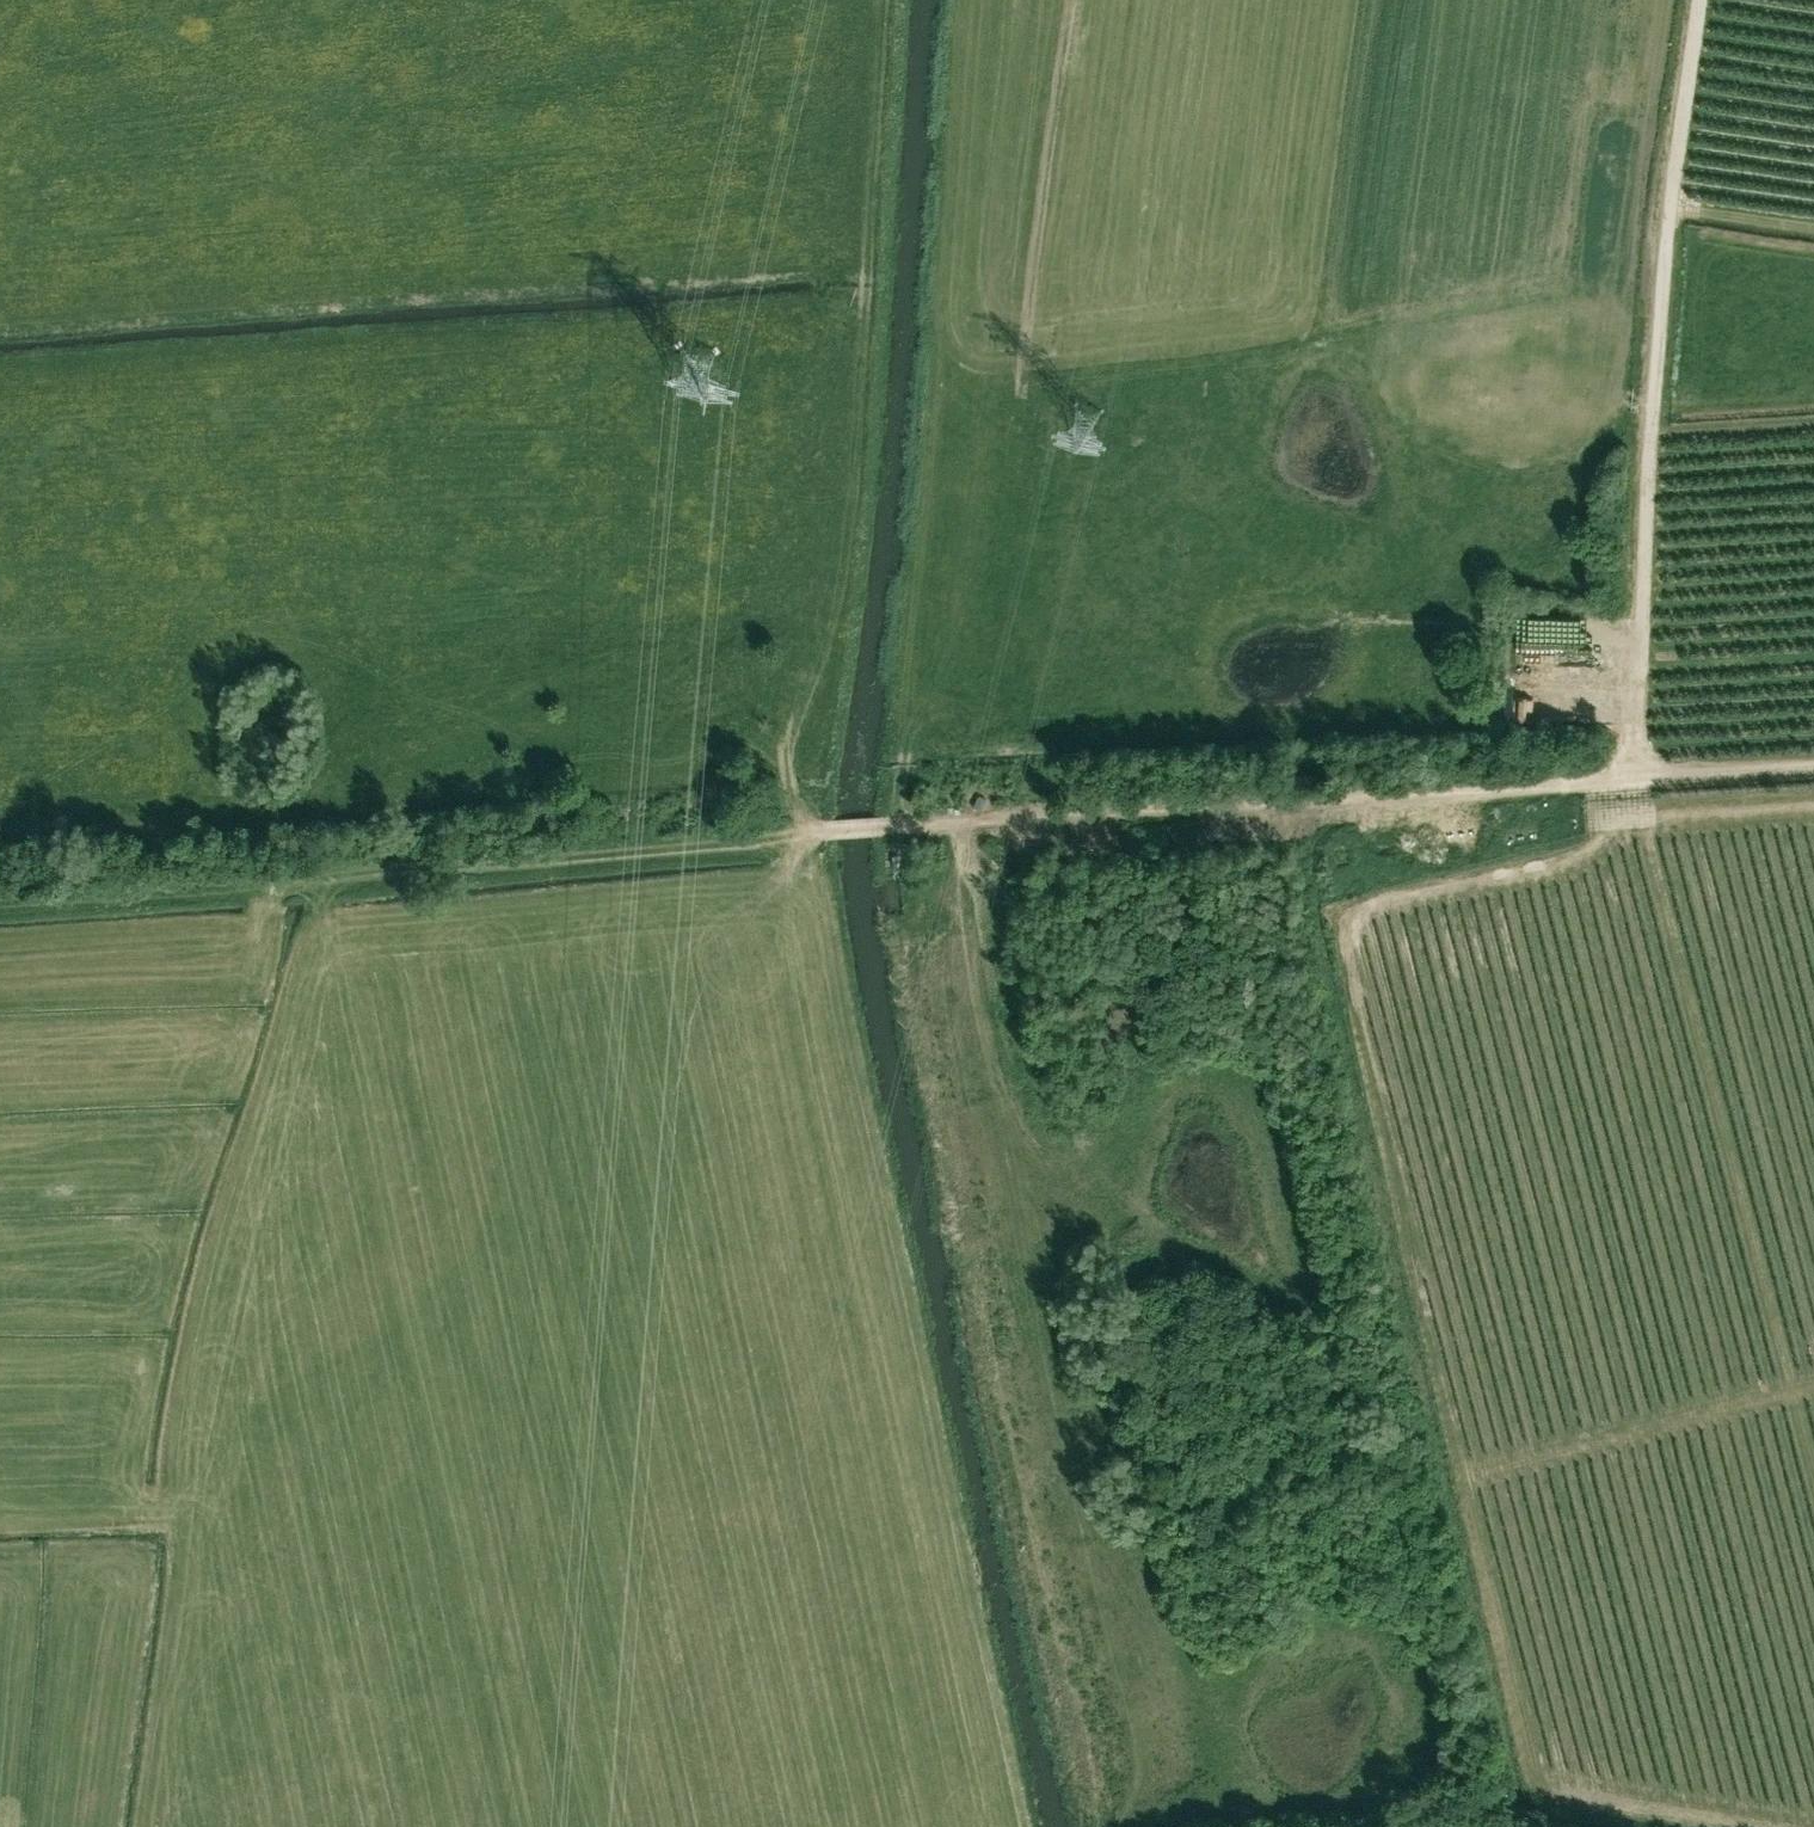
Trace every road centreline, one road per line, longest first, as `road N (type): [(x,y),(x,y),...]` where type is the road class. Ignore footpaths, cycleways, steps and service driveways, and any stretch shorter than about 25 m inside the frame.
road 1 (track): [(1703,0),(1670,200),(1633,779)]
road 2 (track): [(1633,779),(908,824)]
road 3 (track): [(1813,768),(1633,779)]

